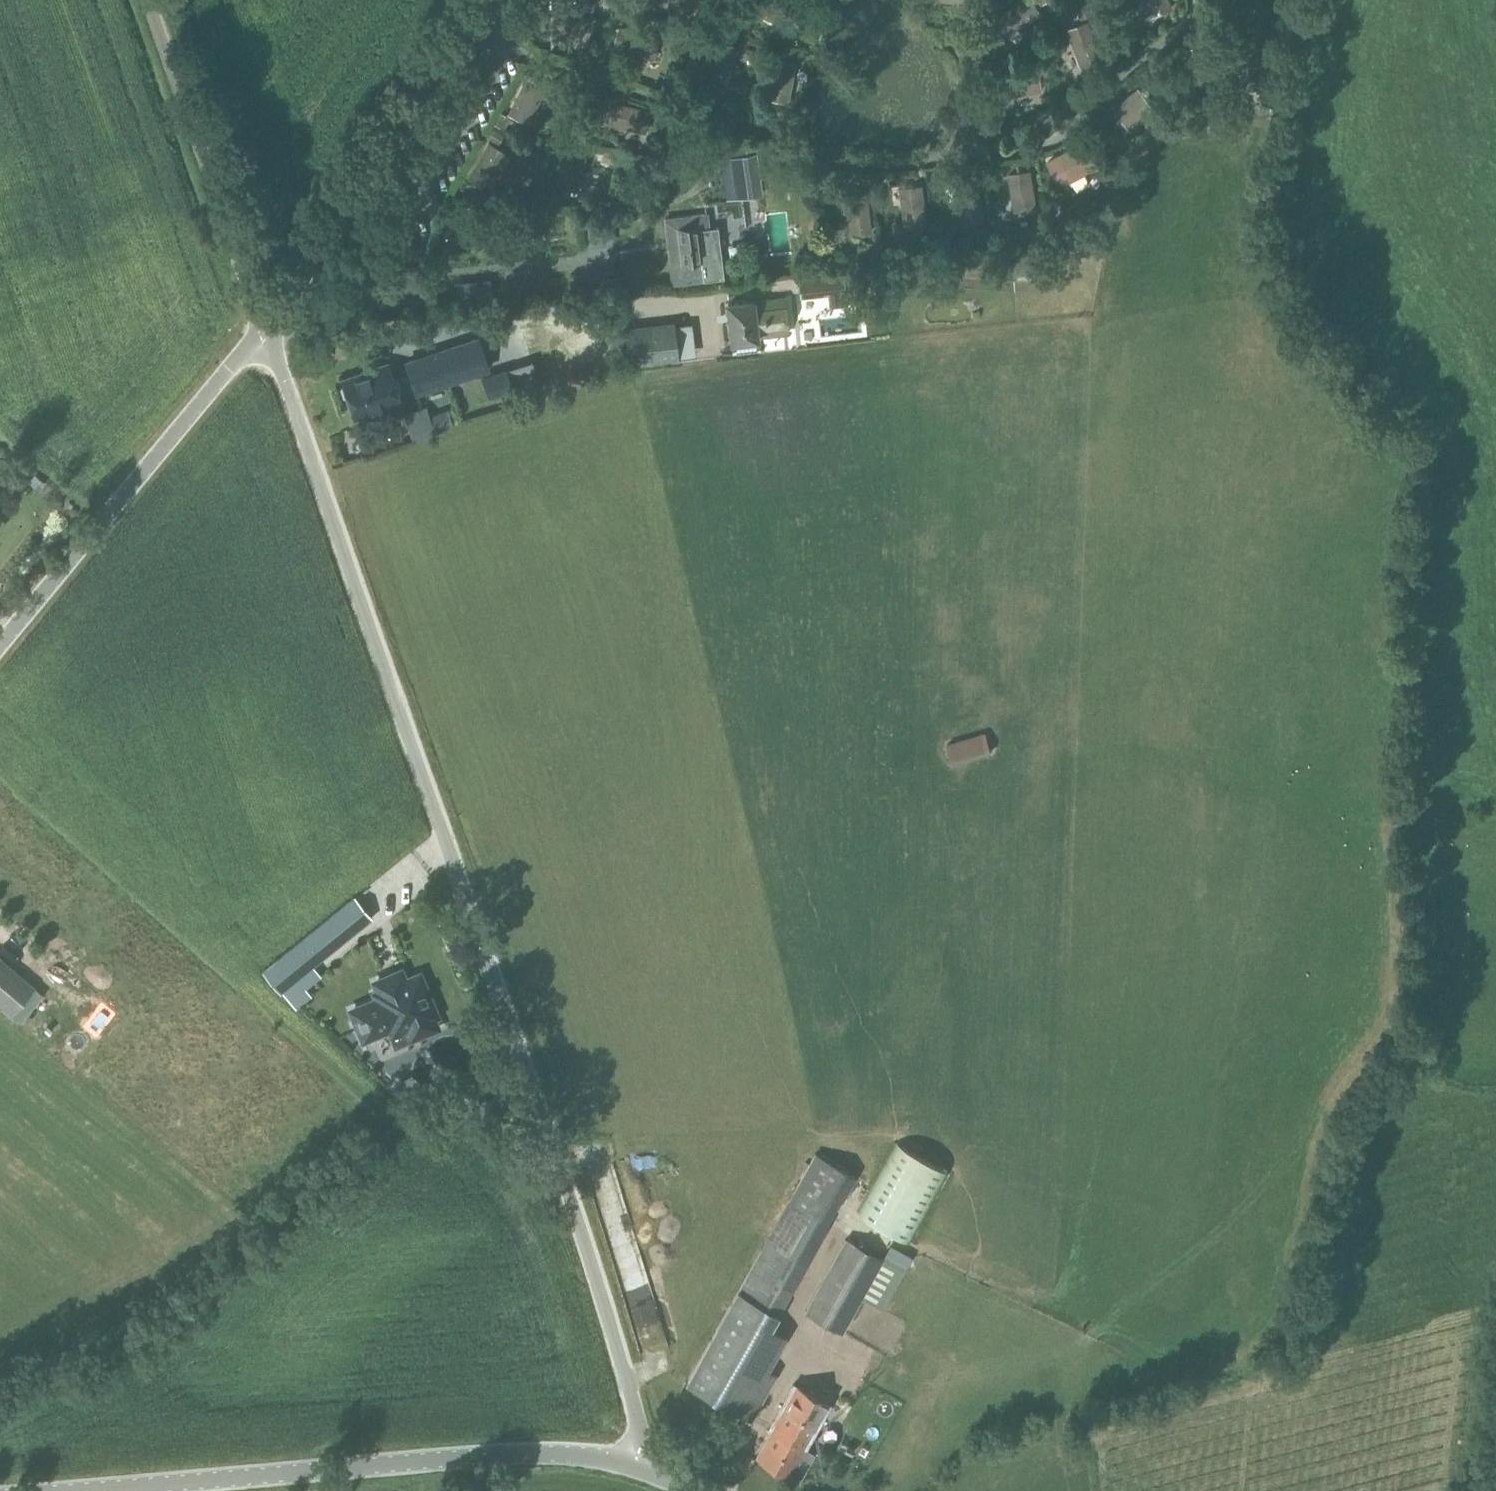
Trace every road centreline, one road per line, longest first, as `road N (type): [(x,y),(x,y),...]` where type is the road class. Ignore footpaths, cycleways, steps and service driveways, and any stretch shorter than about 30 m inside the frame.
road 1 (unclassified): [(641,1468),(640,1428),(584,1227),(264,327)]
road 2 (unclassified): [(104,1490),(534,1457),(641,1468)]
road 3 (unclassified): [(264,327),(0,645)]
road 4 (unclassified): [(264,327),(490,0)]
road 5 (unclassified): [(264,327),(149,0)]

